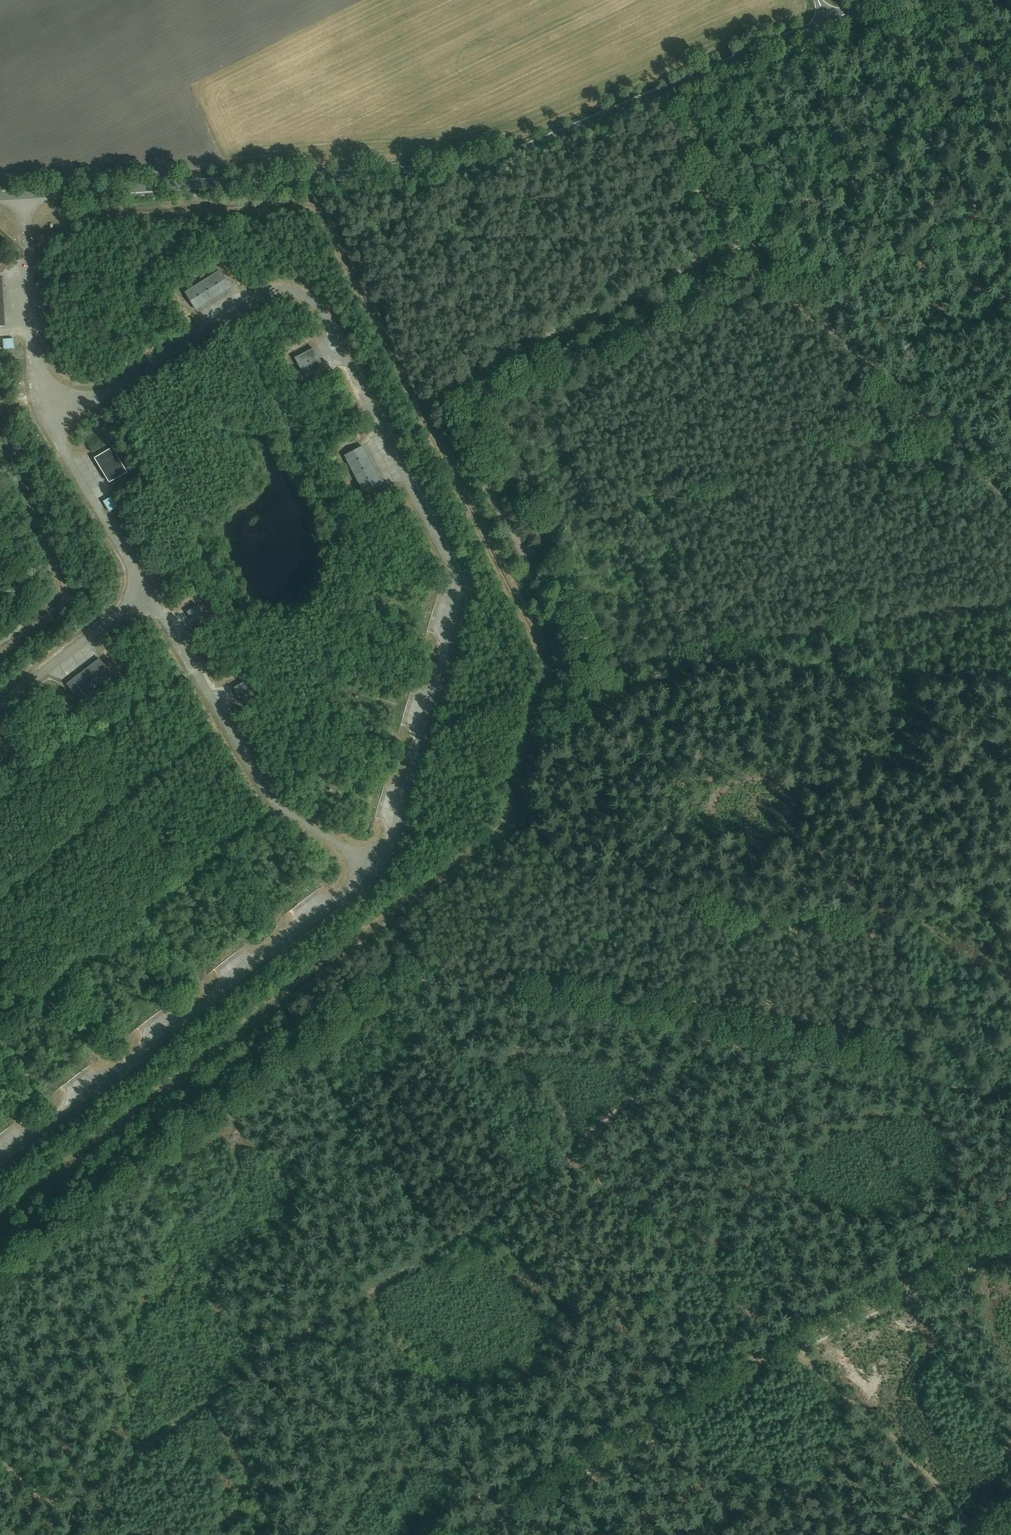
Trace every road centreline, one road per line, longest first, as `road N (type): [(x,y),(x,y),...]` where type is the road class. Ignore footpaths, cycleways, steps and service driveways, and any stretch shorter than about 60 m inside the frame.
road 1 (track): [(75,1508),(370,1284),(651,1102),(679,1035),(703,887),(906,910),(957,902),(1010,879)]
road 2 (track): [(735,238),(487,364),(449,396),(458,433),(573,644),(514,825),(389,924),(393,967)]
road 3 (unclassified): [(0,196),(490,163),(828,20)]
road 4 (track): [(977,1534),(799,1350),(504,1096),(401,978)]
road 5 (track): [(703,887),(582,881),(548,831),(548,814),(580,758),(593,676),(784,635),(1010,602)]
road 6 (track): [(393,967),(401,978),(460,981),(582,1009),(639,1003),(679,1035),(755,1046),(797,1037),(825,1060),(1010,1095)]
road 7 (track): [(1010,1236),(789,1343),(442,1534)]
road 8 (track): [(0,1246),(294,1019),(393,967)]
road 9 (track): [(1010,501),(735,238)]
road 10 (track): [(656,94),(735,238)]

